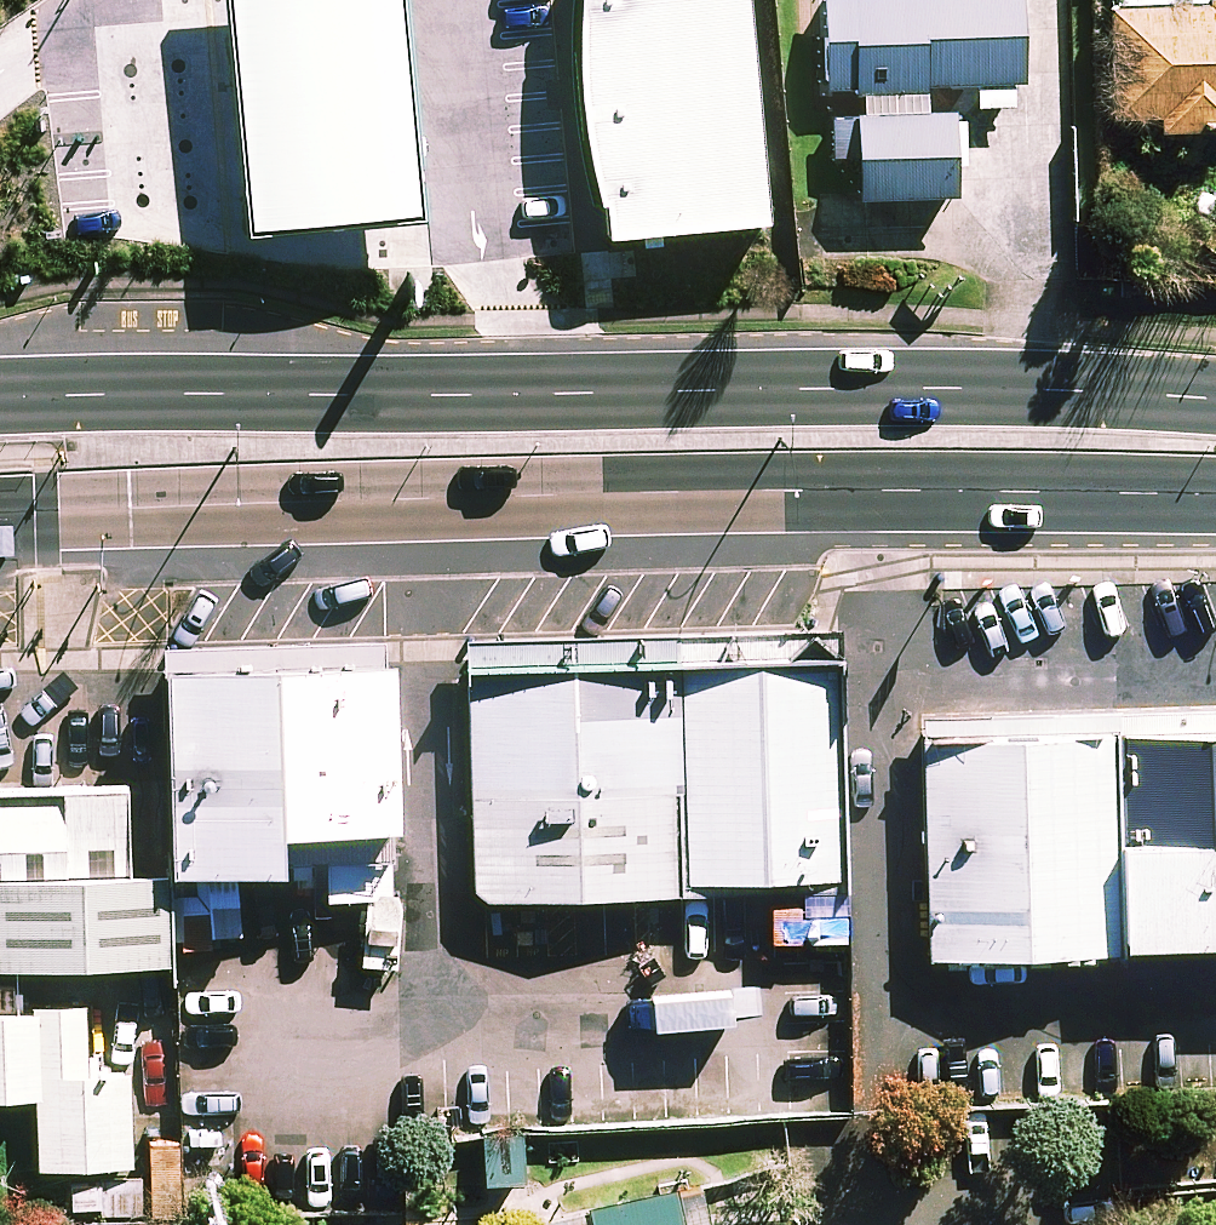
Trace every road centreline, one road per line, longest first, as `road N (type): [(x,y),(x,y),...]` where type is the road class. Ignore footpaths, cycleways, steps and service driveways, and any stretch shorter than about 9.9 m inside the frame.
road 1 (trunk): [(1215,494),(883,493),(0,516)]
road 2 (trunk): [(0,398),(839,388),(1215,399)]

